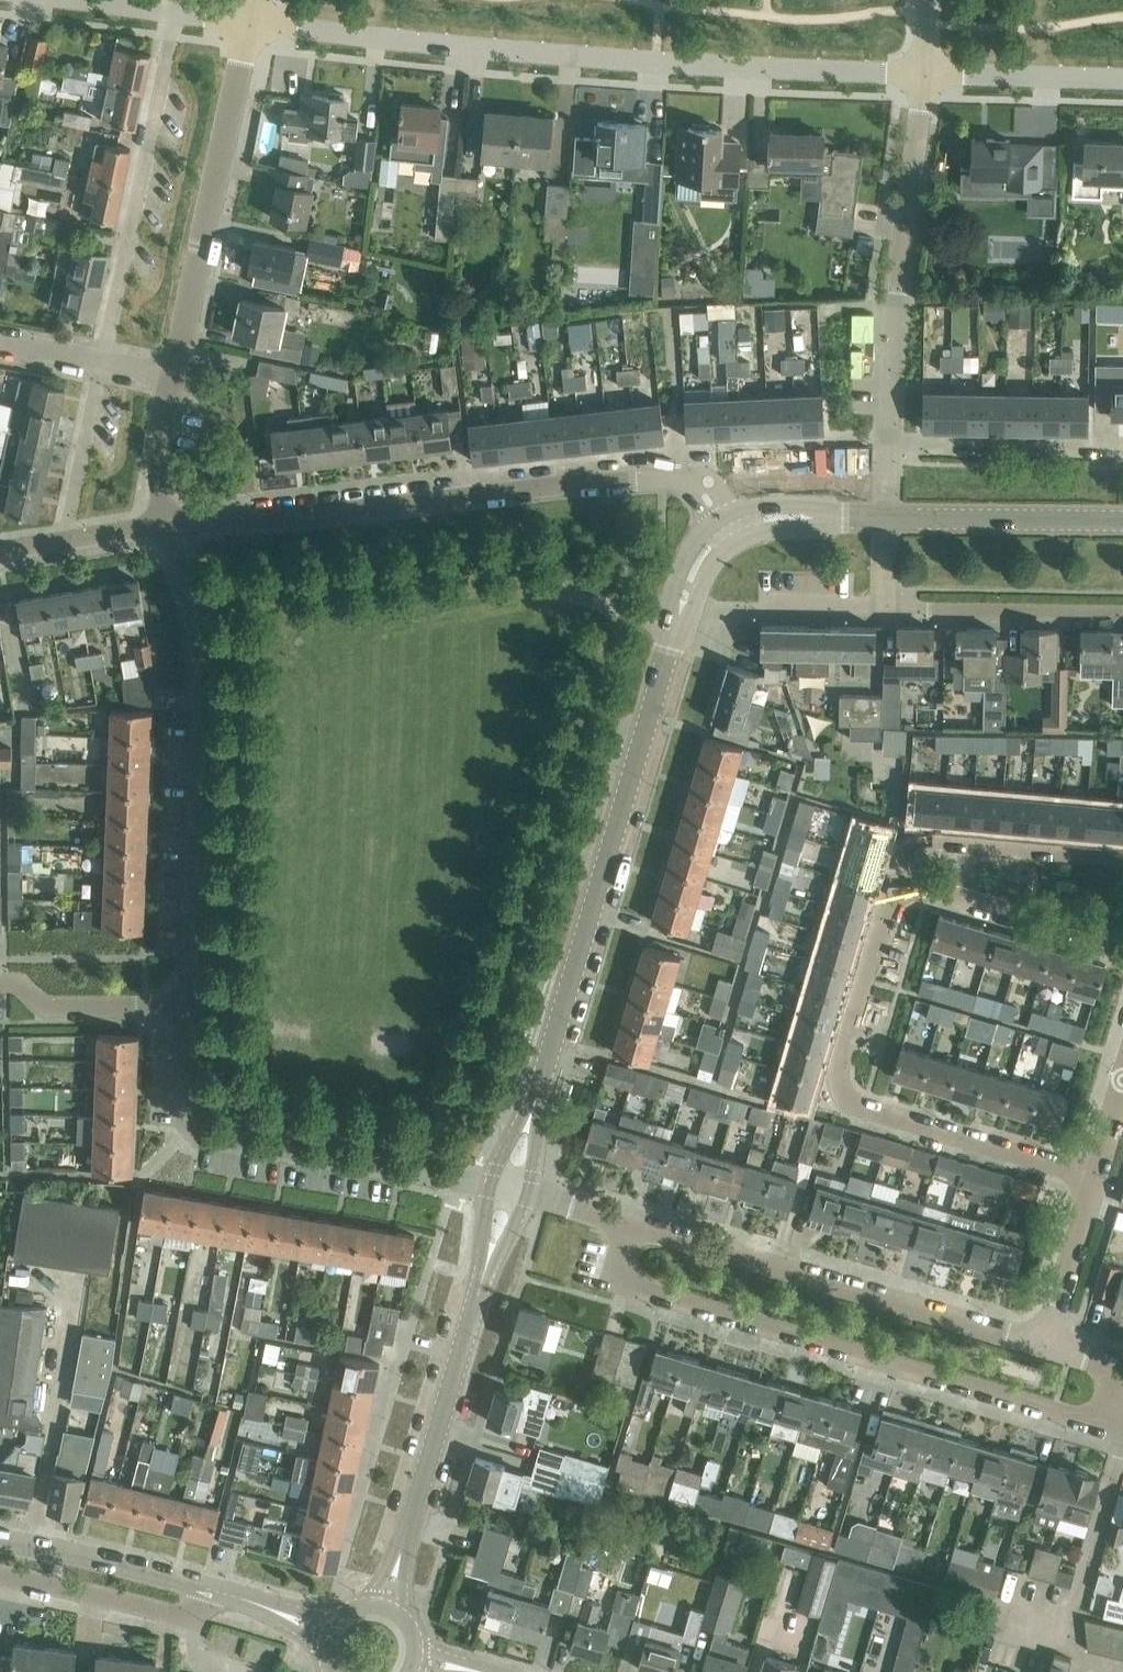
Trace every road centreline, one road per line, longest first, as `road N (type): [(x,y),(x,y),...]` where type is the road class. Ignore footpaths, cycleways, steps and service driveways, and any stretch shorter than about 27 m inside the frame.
road 1 (residential): [(923,74),(657,61),(250,22)]
road 2 (tertiary): [(536,1091),(693,570),(729,529)]
road 3 (residential): [(169,527),(669,478),(702,489),(729,529)]
road 4 (residential): [(628,1222),(623,1275),(640,1289),(1110,1427)]
road 5 (residential): [(895,879),(839,1067),(847,1098),(1095,1177)]
road 6 (residential): [(191,1006),(203,654),(169,527)]
road 7 (residential): [(1046,1345),(628,1222)]
road 8 (residential): [(490,1185),(198,1129),(188,1101),(191,1006)]
road 9 (residential): [(888,444),(891,338),(923,74)]
road 10 (residential): [(174,375),(250,22)]
road 11 (residential): [(176,13),(101,362)]
road 12 (tertiary): [(385,1602),(482,1273)]
road 13 (residential): [(1122,856),(922,838),(904,848),(895,879)]
road 14 (residential): [(895,879),(1122,950)]
road 15 (residential): [(1122,613),(886,607)]
road 16 (residential): [(0,1576),(191,1623),(206,1587)]
road 17 (tertiary): [(887,518),(1122,520)]
road 18 (residential): [(888,444),(1122,446)]
road 19 (residential): [(206,1587),(0,1539)]
road 20 (residential): [(1122,80),(923,74)]
road 21 (residential): [(191,1006),(54,1007),(0,984)]
road 22 (residential): [(101,362),(65,540)]
road 23 (residential): [(1046,1345),(1095,1177)]
road 24 (tertiary): [(729,529),(768,517),(887,518)]
road 25 (unclassified): [(169,527),(157,451),(174,375)]
road 26 (residential): [(327,1631),(206,1587)]
road 27 (residential): [(760,607),(886,607)]

